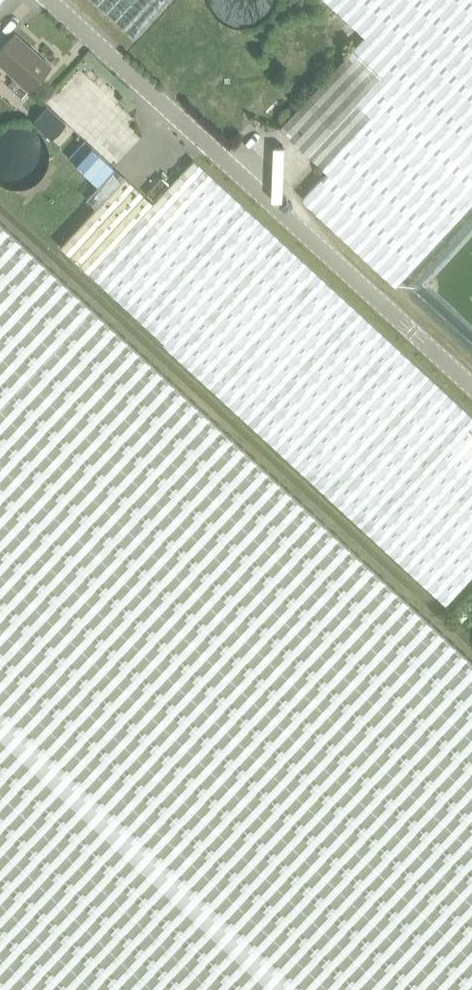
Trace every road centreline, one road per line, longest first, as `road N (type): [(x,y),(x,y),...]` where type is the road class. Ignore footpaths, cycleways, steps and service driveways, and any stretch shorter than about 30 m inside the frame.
road 1 (unclassified): [(471,381),(57,0)]

